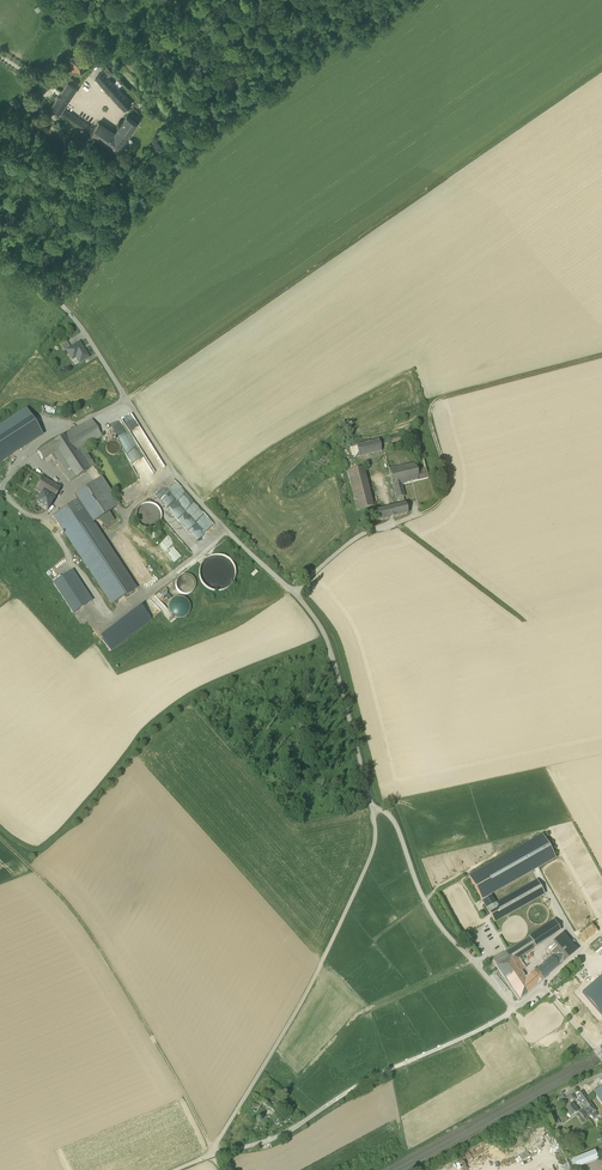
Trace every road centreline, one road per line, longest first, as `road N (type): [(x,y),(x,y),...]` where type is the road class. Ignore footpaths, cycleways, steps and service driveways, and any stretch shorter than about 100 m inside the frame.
road 1 (track): [(601,65),(127,399)]
road 2 (residential): [(301,598),(173,467),(73,317),(0,251)]
road 3 (residential): [(213,1153),(278,1138),(367,1080),(488,1027),(541,985),(593,1045)]
road 4 (track): [(221,1169),(182,1089),(72,909),(0,836)]
road 5 (residential): [(371,808),(375,838),(367,867),(299,1006),(213,1153)]
road 6 (track): [(371,808),(398,829),(442,929),(514,1008)]
road 7 (track): [(601,355),(436,399),(430,411),(441,465)]
road 8 (residential): [(371,808),(330,647),(301,598)]
road 9 (unclassified): [(301,598),(366,531),(447,496),(441,465)]

